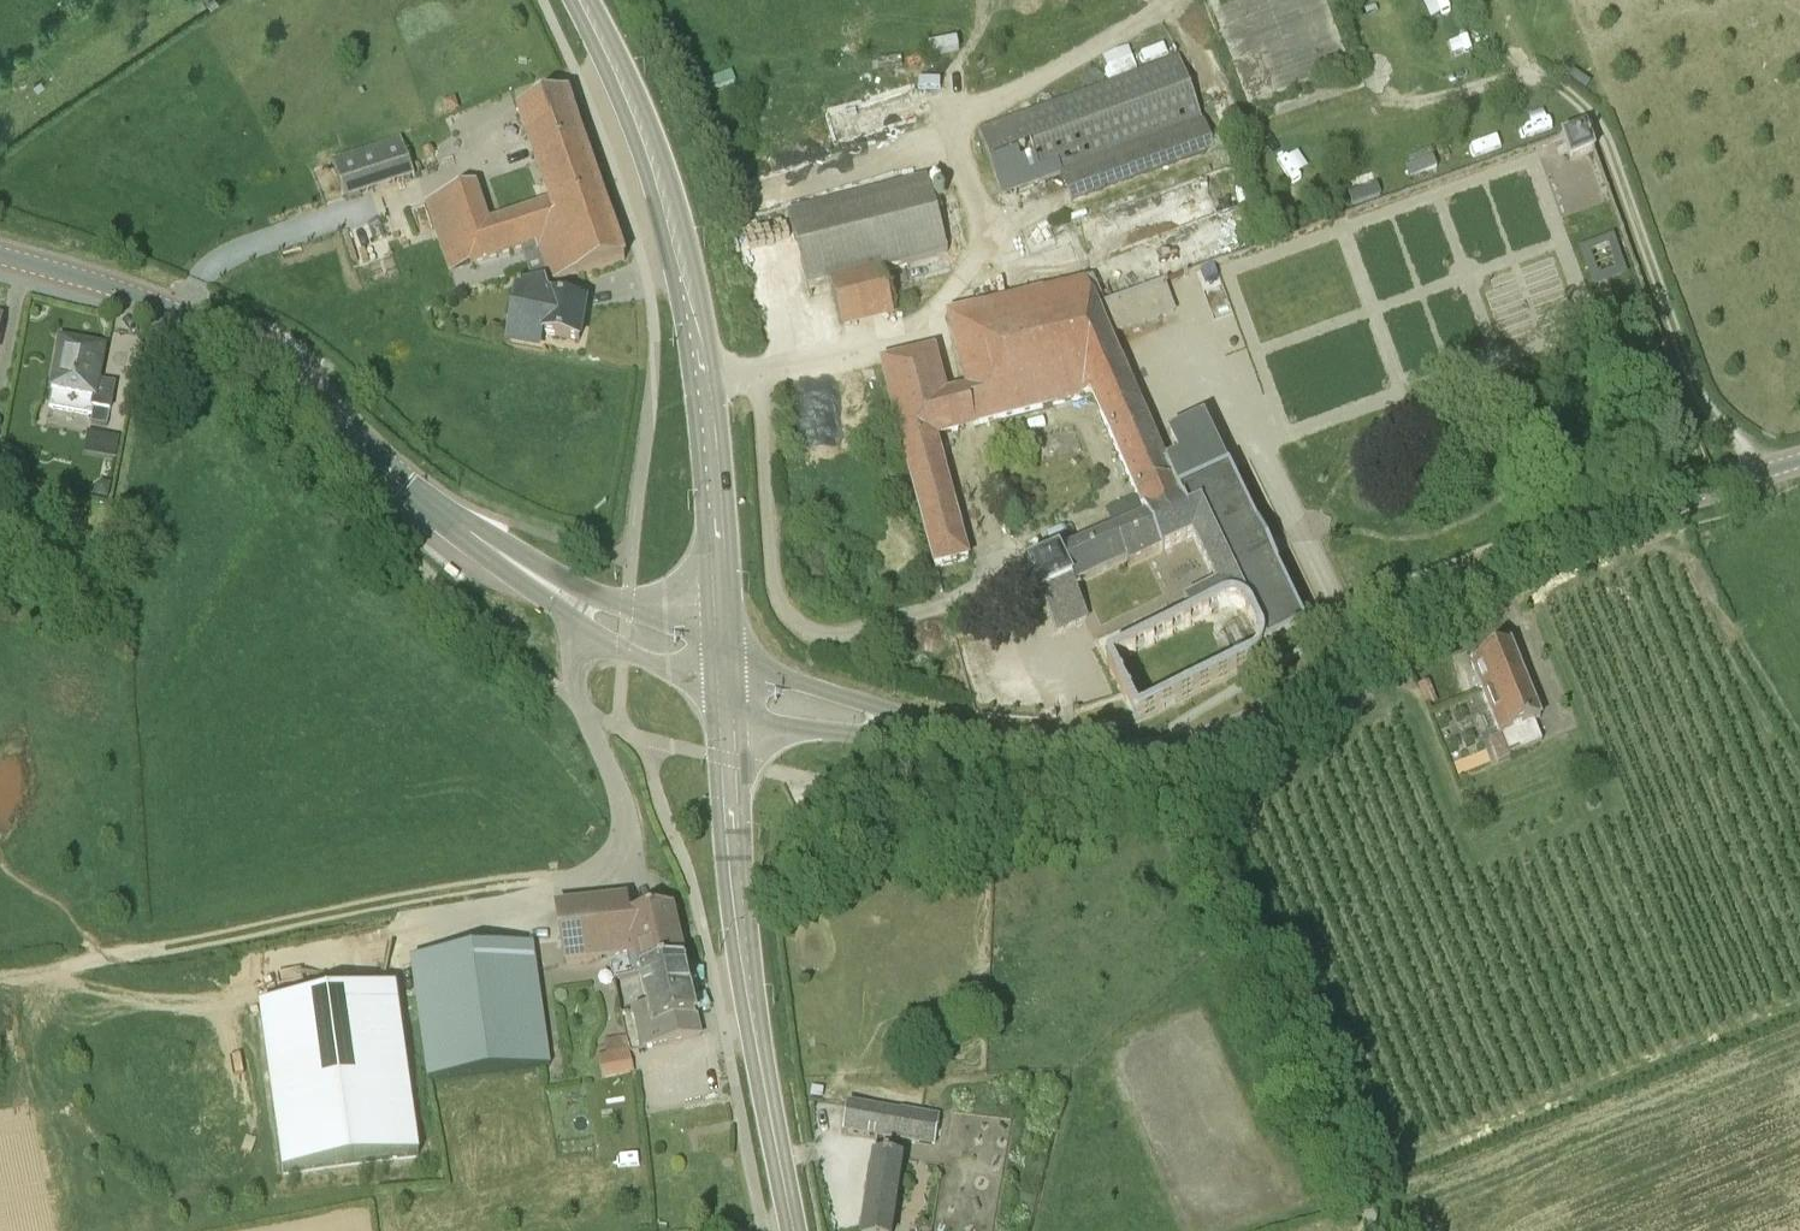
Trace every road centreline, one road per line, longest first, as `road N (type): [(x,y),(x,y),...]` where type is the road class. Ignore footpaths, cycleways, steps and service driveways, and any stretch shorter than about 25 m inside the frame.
road 1 (track): [(754,370),(779,599),(793,627),(830,632),(962,600),(1003,584),(1009,553),(1117,511),(1084,415),(956,444),(990,548)]
road 2 (tertiary): [(1170,748),(1278,710),(1413,609),(1480,576),(1799,460)]
road 3 (secondary): [(580,607),(467,531),(225,338),(128,291),(0,254)]
road 4 (secondary): [(724,644),(691,300),(643,129),(582,0)]
road 5 (secondary): [(789,1230),(737,902),(727,699)]
road 6 (unclassified): [(1170,748),(1177,781),(1250,913),(1341,1159),(1383,1230)]
road 7 (tertiary): [(904,726),(1097,753),(1170,748)]
road 8 (track): [(57,967),(79,985),(155,1002),(262,994)]
road 9 (tertiary): [(904,726),(874,703),(813,686),(724,644)]
road 10 (tertiary): [(727,699),(852,735),(904,726)]
road 11 (secondary): [(580,607),(624,647),(727,699)]
road 12 (track): [(0,975),(166,947)]
road 13 (secondary): [(724,644),(627,602),(605,598),(580,607)]

